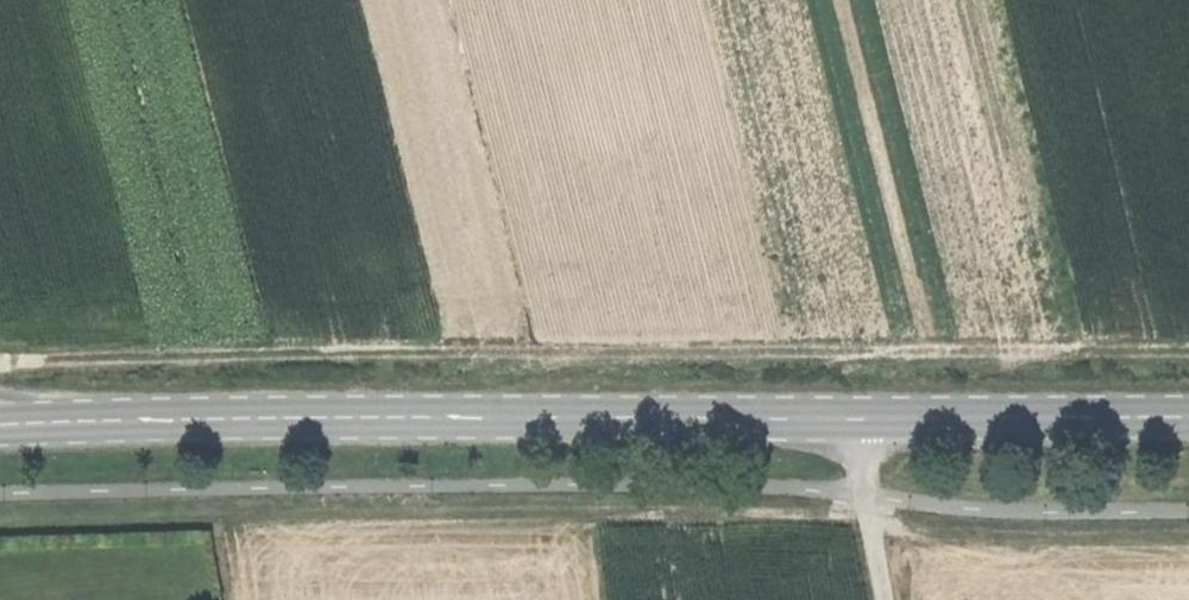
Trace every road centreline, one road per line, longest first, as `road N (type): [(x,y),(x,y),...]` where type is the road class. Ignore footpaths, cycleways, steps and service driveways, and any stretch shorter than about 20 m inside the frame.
road 1 (track): [(0,528),(275,513),(840,512),(952,525),(1188,529)]
road 2 (track): [(0,365),(1188,347)]
road 3 (secondary): [(0,428),(1188,412)]
road 4 (track): [(847,422),(884,599)]

